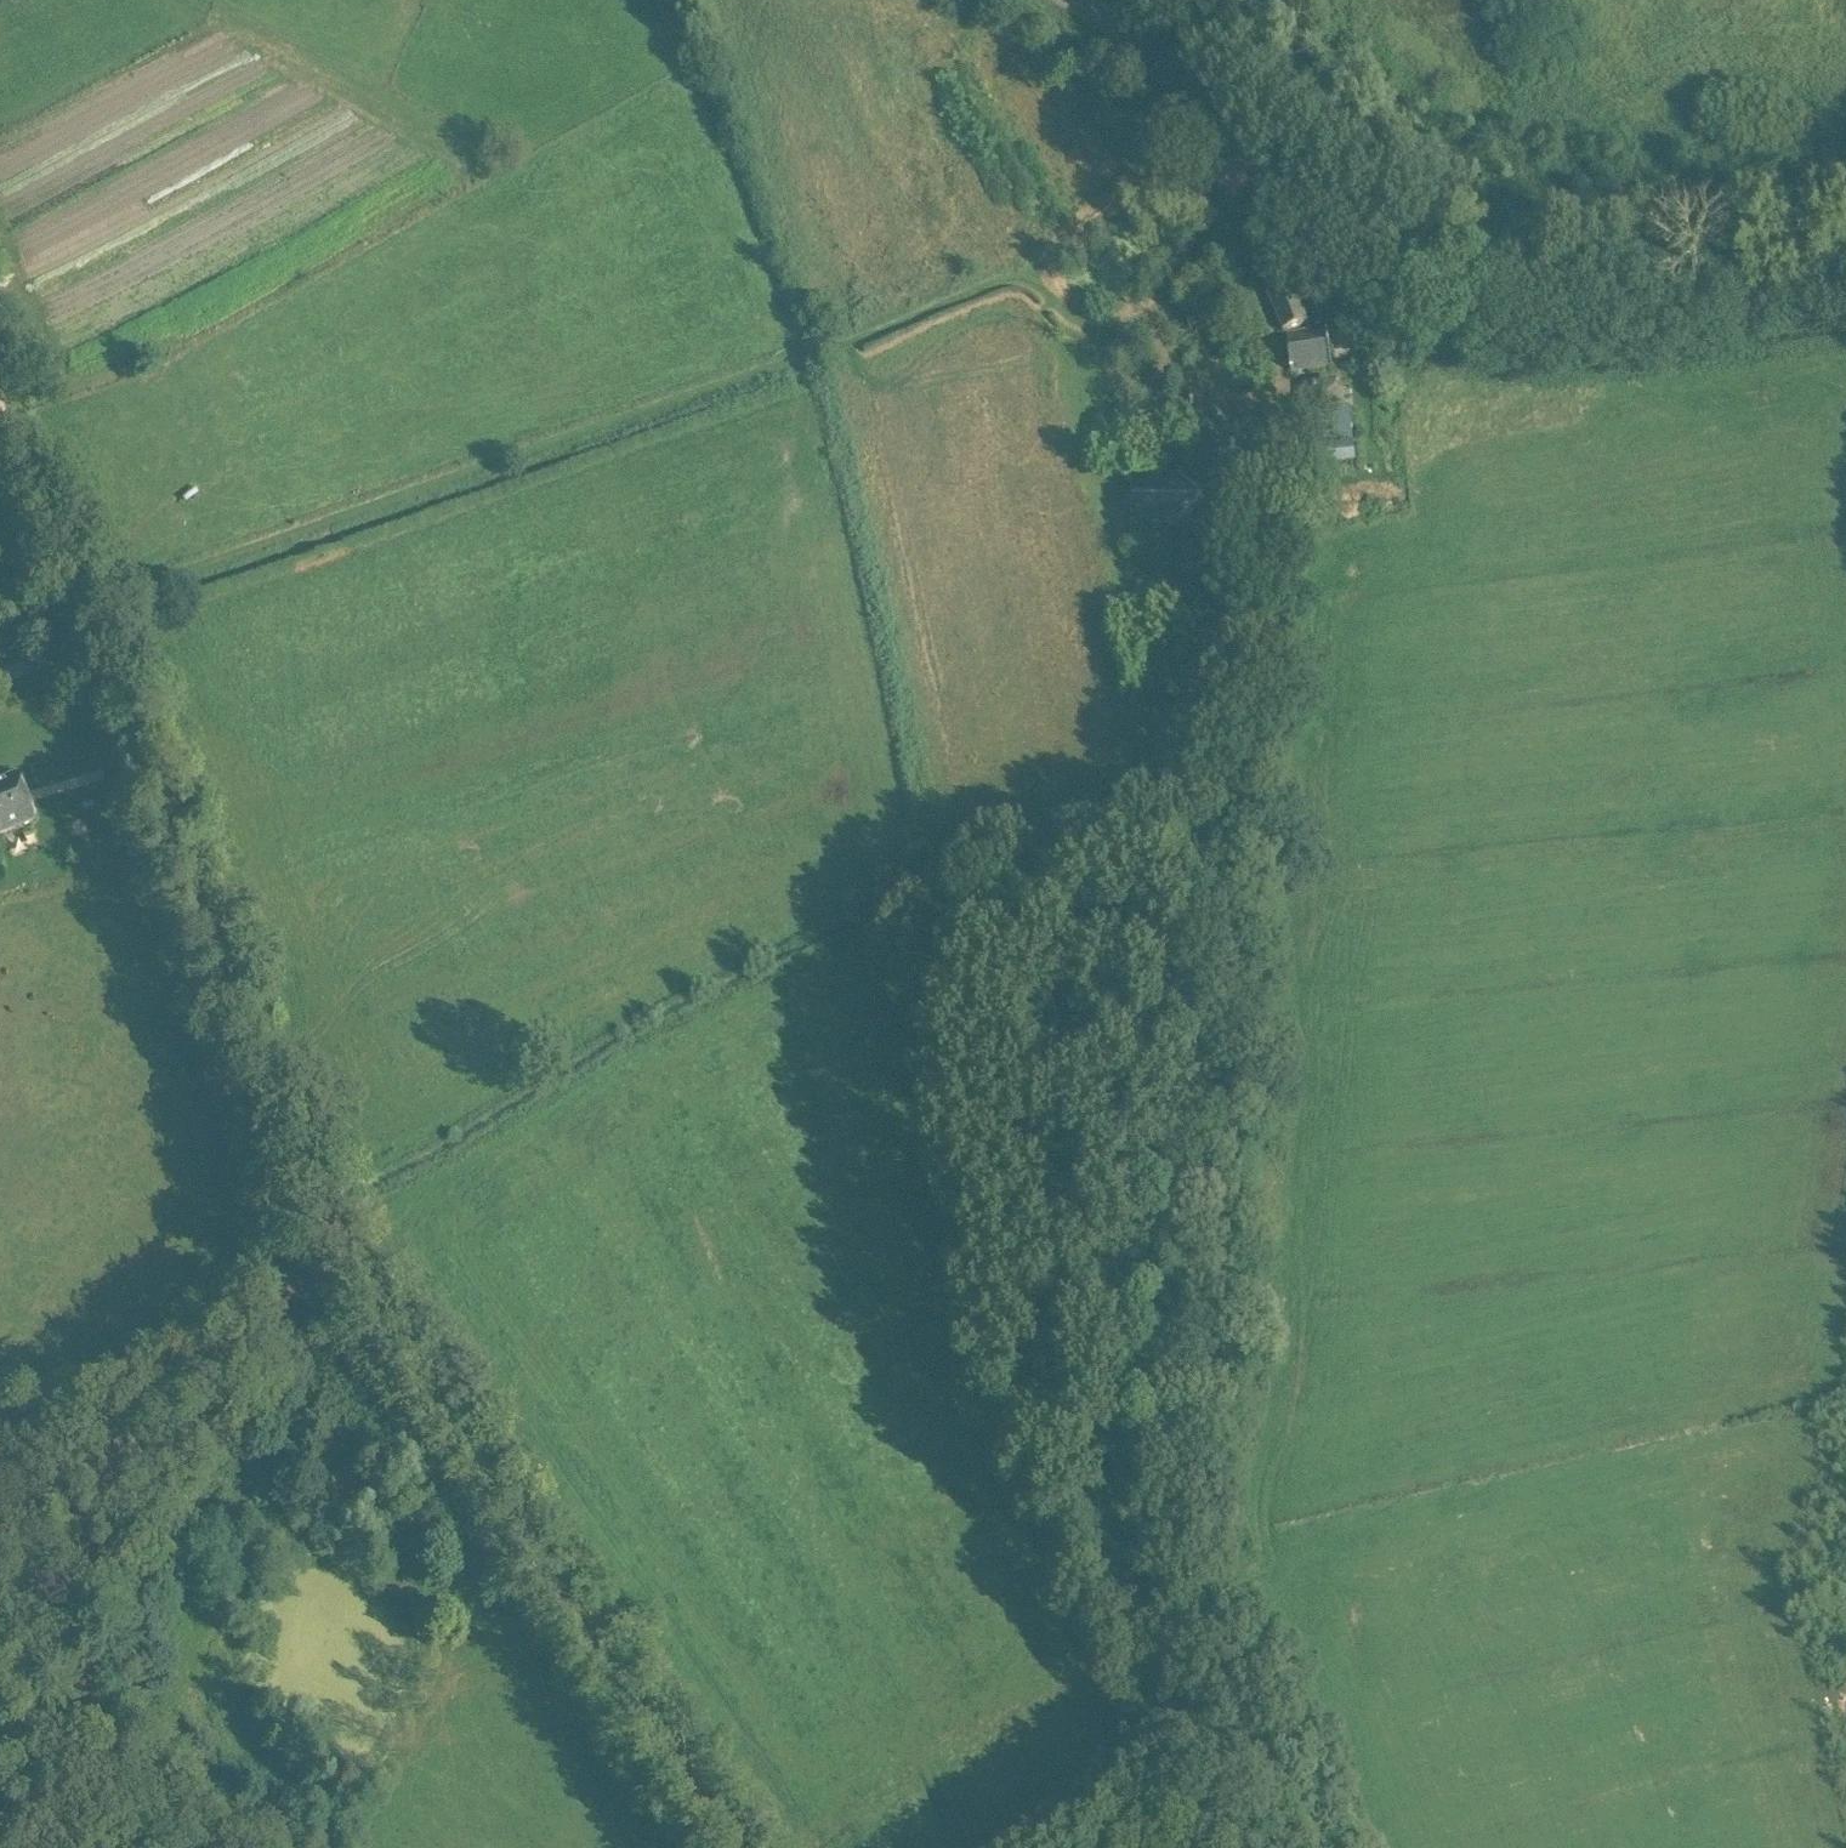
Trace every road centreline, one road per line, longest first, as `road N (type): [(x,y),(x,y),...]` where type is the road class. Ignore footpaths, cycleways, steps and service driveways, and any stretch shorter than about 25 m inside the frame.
road 1 (track): [(0,433),(328,1250),(740,1847)]
road 2 (unclassified): [(1845,246),(1536,281),(1439,265),(1341,222),(1271,173),(1133,32),(1086,0)]
road 3 (track): [(0,1726),(328,1250)]

